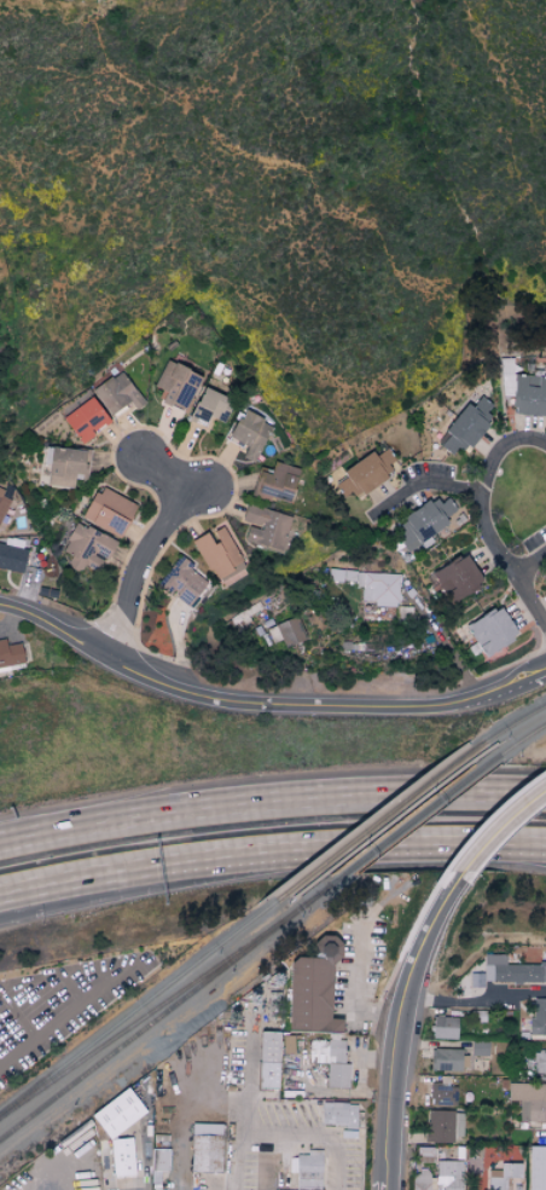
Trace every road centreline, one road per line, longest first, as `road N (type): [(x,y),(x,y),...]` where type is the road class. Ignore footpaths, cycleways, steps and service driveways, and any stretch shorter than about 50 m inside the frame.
road 1 (tertiary): [(0,606),(172,691),(225,703),(460,704),(545,664)]
road 2 (motorway): [(134,874),(348,847),(545,842)]
road 3 (motorway): [(545,795),(412,792),(152,821)]
road 4 (tertiary): [(383,1189),(391,1057),(413,960),(449,895)]
road 5 (residential): [(105,659),(144,554),(165,522),(214,486)]
road 6 (motorway): [(152,821),(0,849)]
road 7 (motorway): [(152,821),(0,835)]
road 8 (tertiary): [(449,895),(545,789)]
road 9 (motorway): [(0,917),(134,874)]
road 10 (residential): [(405,1000),(545,994)]
road 11 (motorway): [(0,898),(134,874)]

